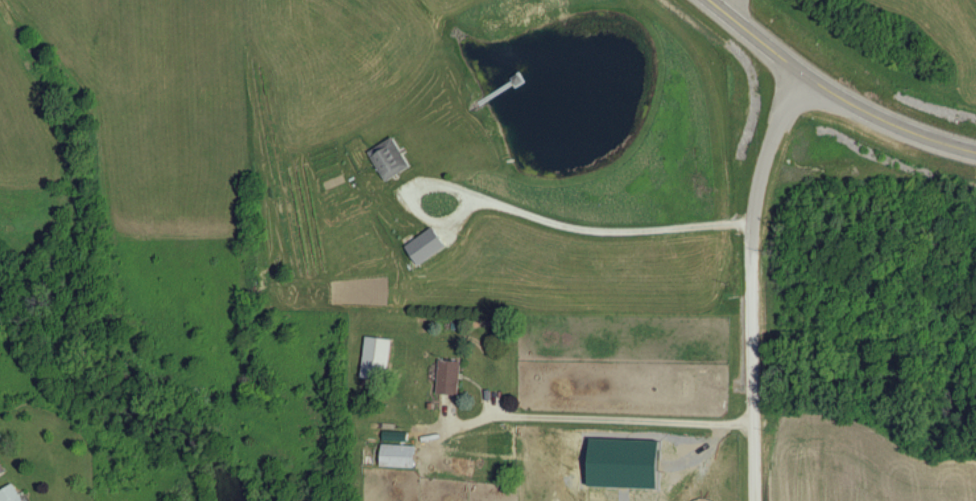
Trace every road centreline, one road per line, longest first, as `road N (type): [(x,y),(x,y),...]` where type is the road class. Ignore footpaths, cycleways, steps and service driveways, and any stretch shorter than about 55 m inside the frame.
road 1 (residential): [(752,500),(752,234),(762,175),(806,74)]
road 2 (secondary): [(713,0),(806,74),(876,114),(975,151)]

